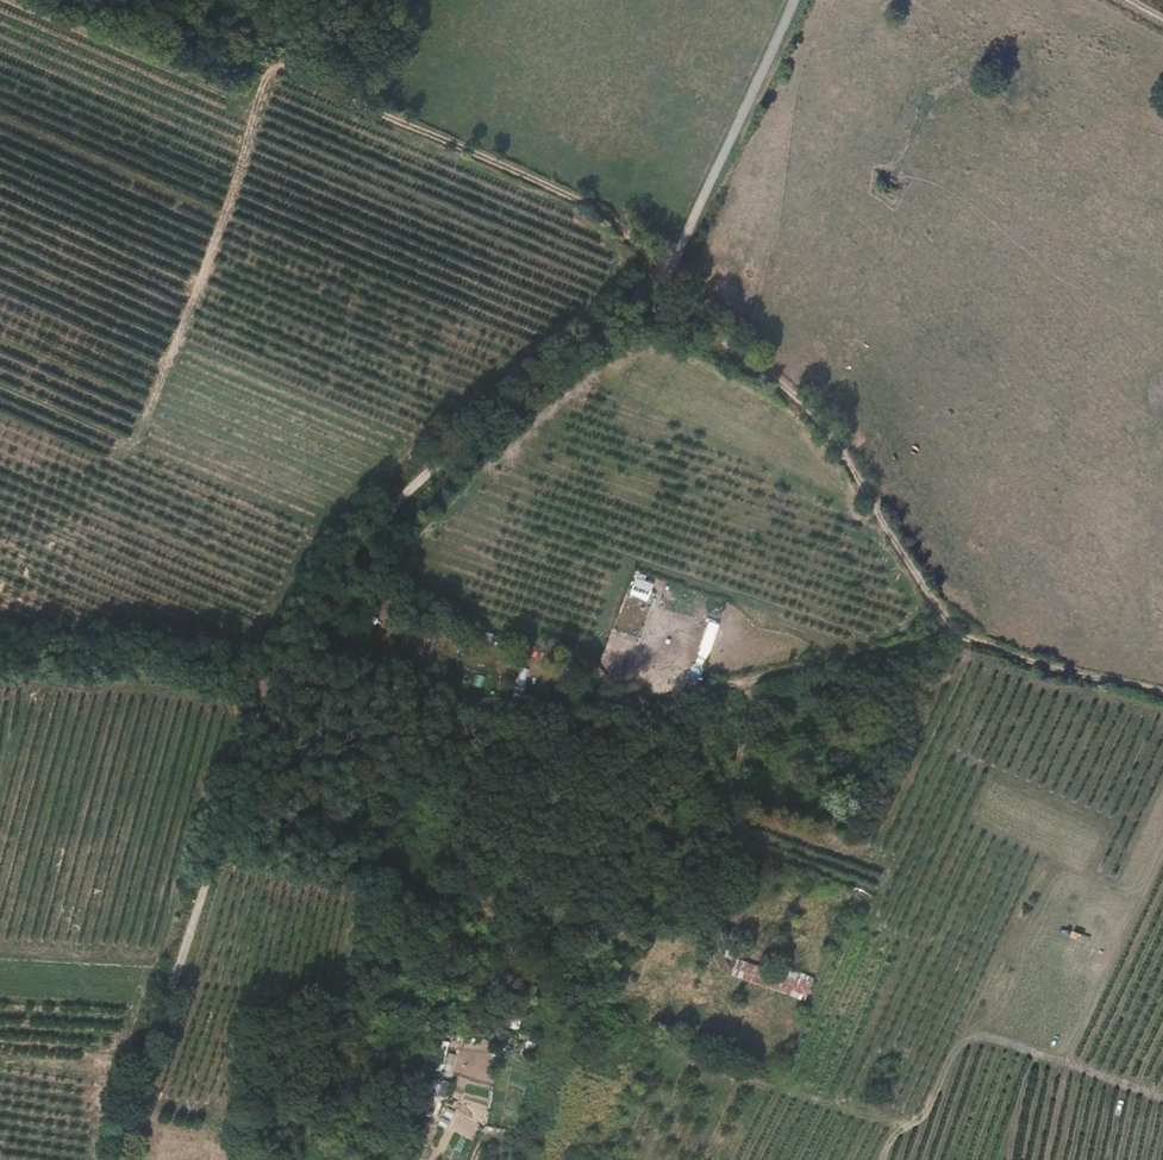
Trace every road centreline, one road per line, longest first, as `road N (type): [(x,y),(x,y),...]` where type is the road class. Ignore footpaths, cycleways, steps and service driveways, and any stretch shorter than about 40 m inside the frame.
road 1 (track): [(963,637),(923,592),(824,430),(701,328),(618,228),(568,194),(126,0)]
road 2 (track): [(279,685),(350,542),(425,464),(644,290),(672,258),(790,0)]
road 3 (track): [(279,685),(609,712),(941,635),(963,637)]
road 4 (track): [(110,1159),(211,856),(279,685)]
road 5 (track): [(963,637),(1019,662),(1162,699)]

